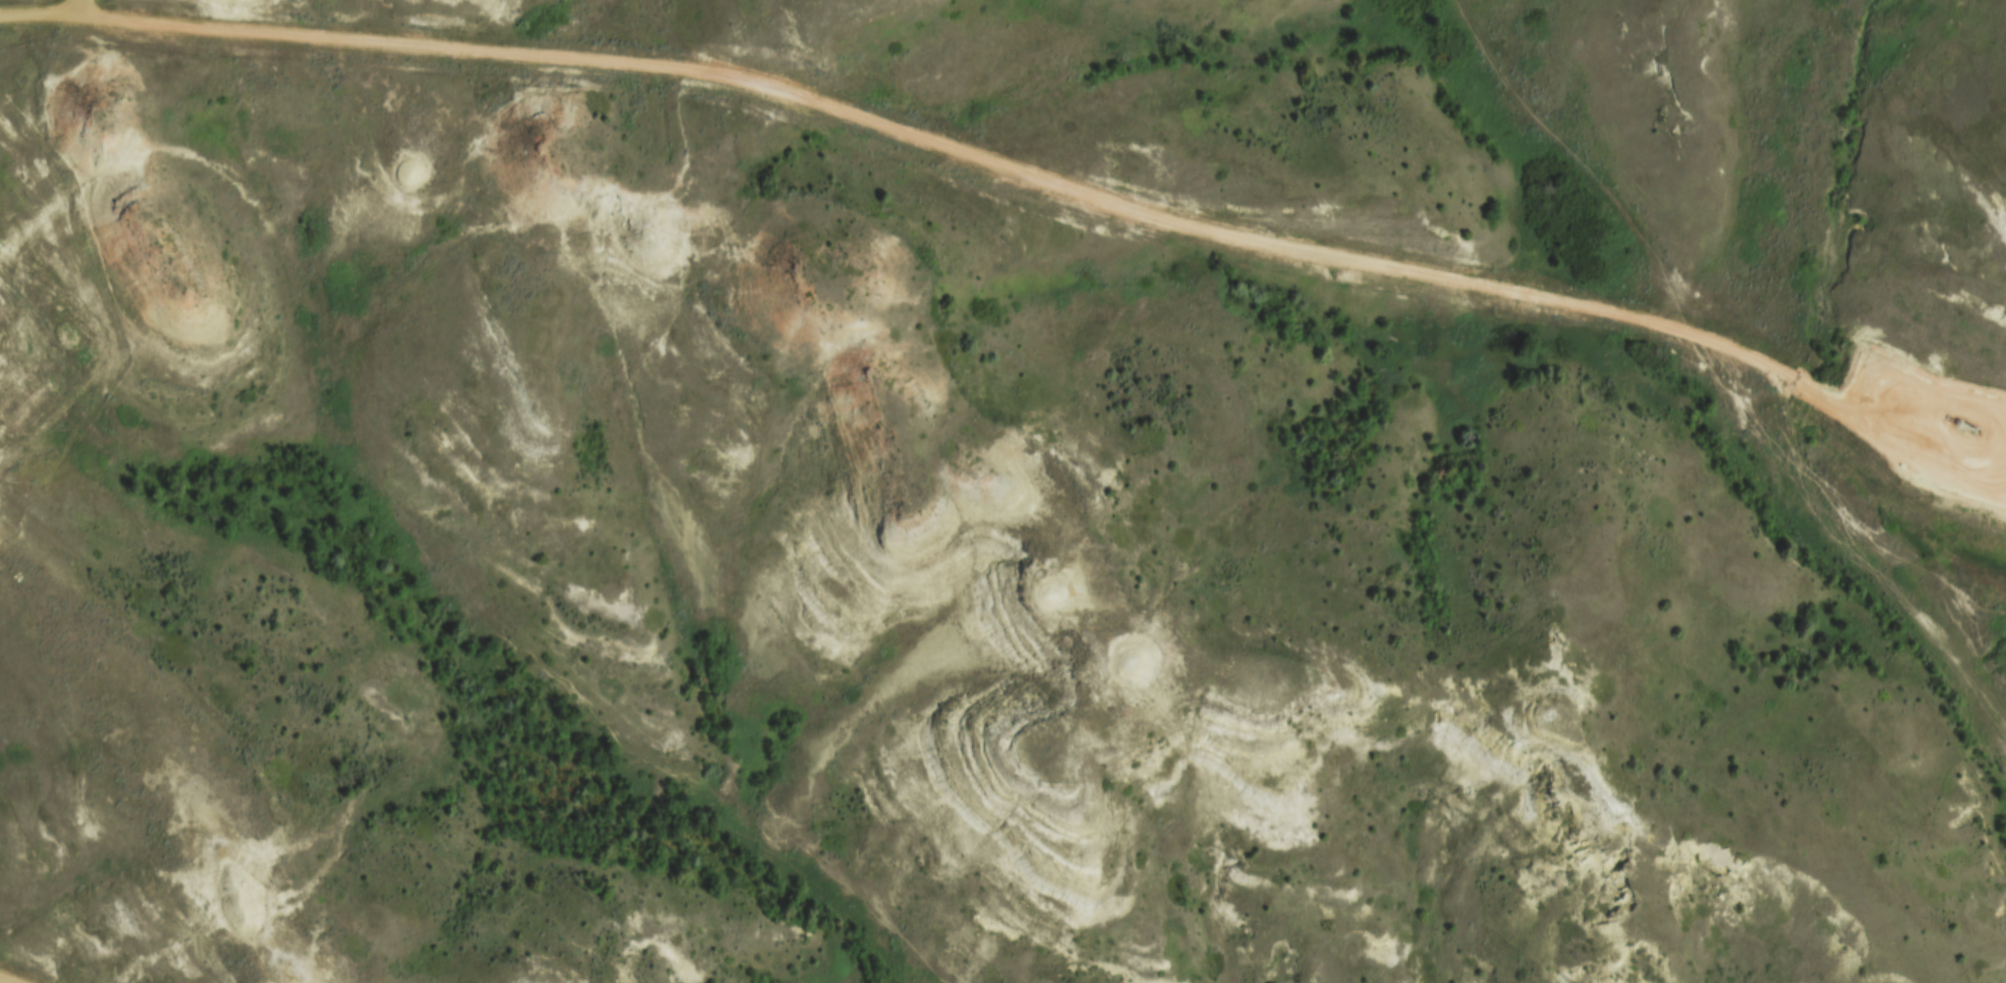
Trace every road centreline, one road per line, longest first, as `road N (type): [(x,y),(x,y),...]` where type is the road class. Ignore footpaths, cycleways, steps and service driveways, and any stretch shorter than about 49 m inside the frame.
road 1 (track): [(1454,0),(1495,72),(1728,343)]

